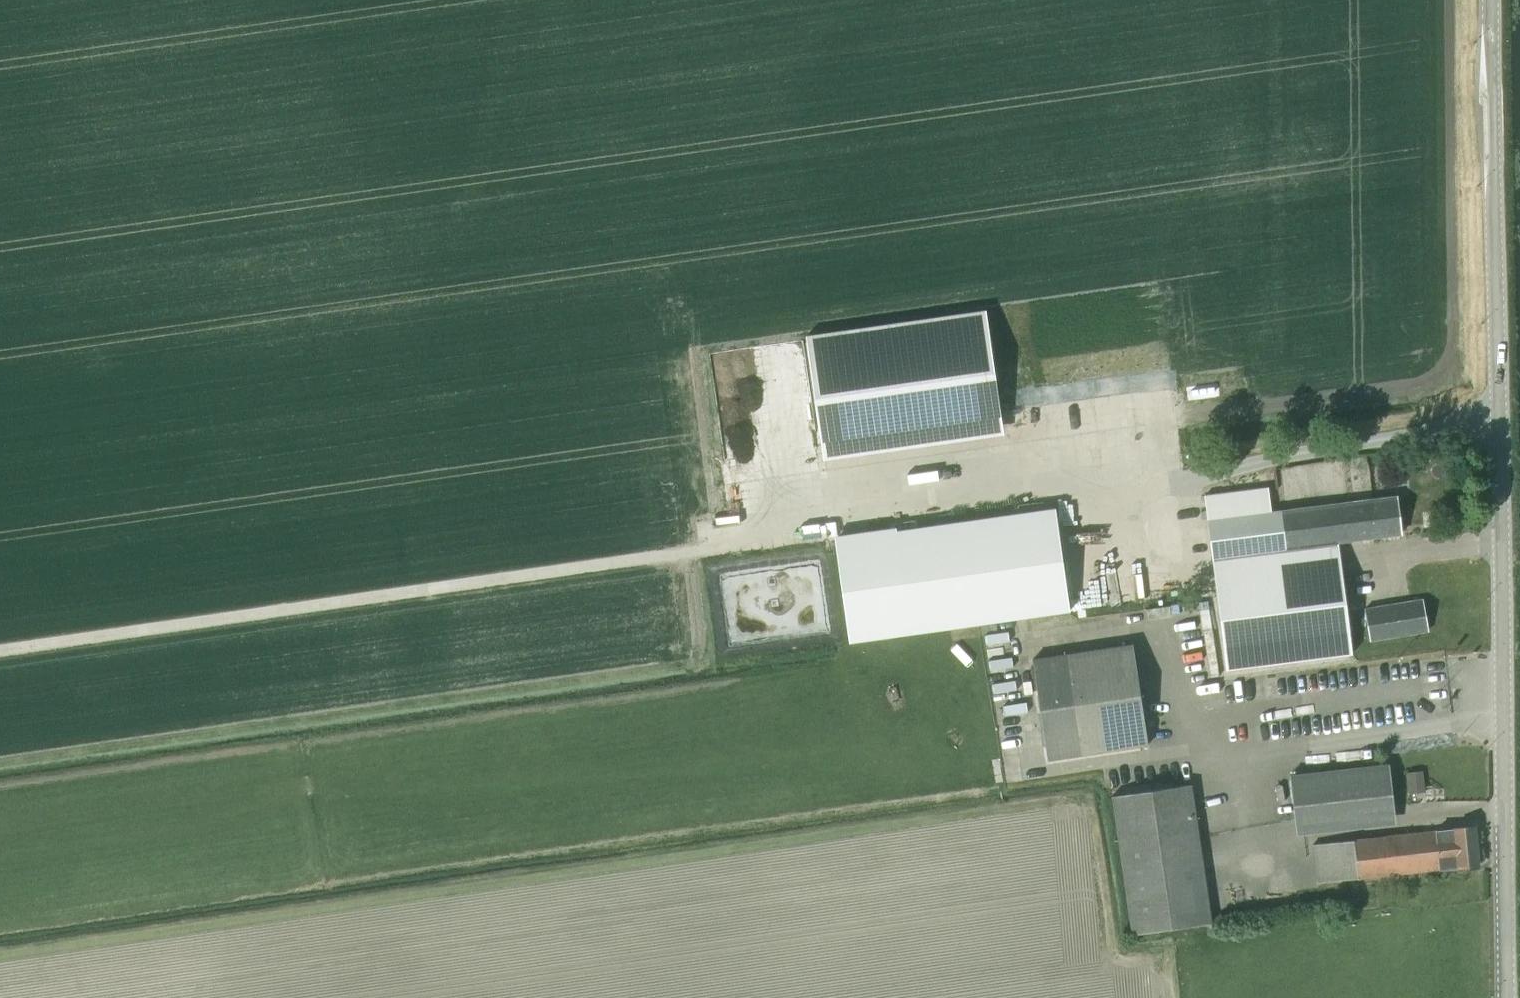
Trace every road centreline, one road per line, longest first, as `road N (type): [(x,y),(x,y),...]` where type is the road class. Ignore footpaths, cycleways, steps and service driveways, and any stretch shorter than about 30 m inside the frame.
road 1 (unclassified): [(1506,997),(1493,0)]
road 2 (track): [(0,649),(825,535)]

